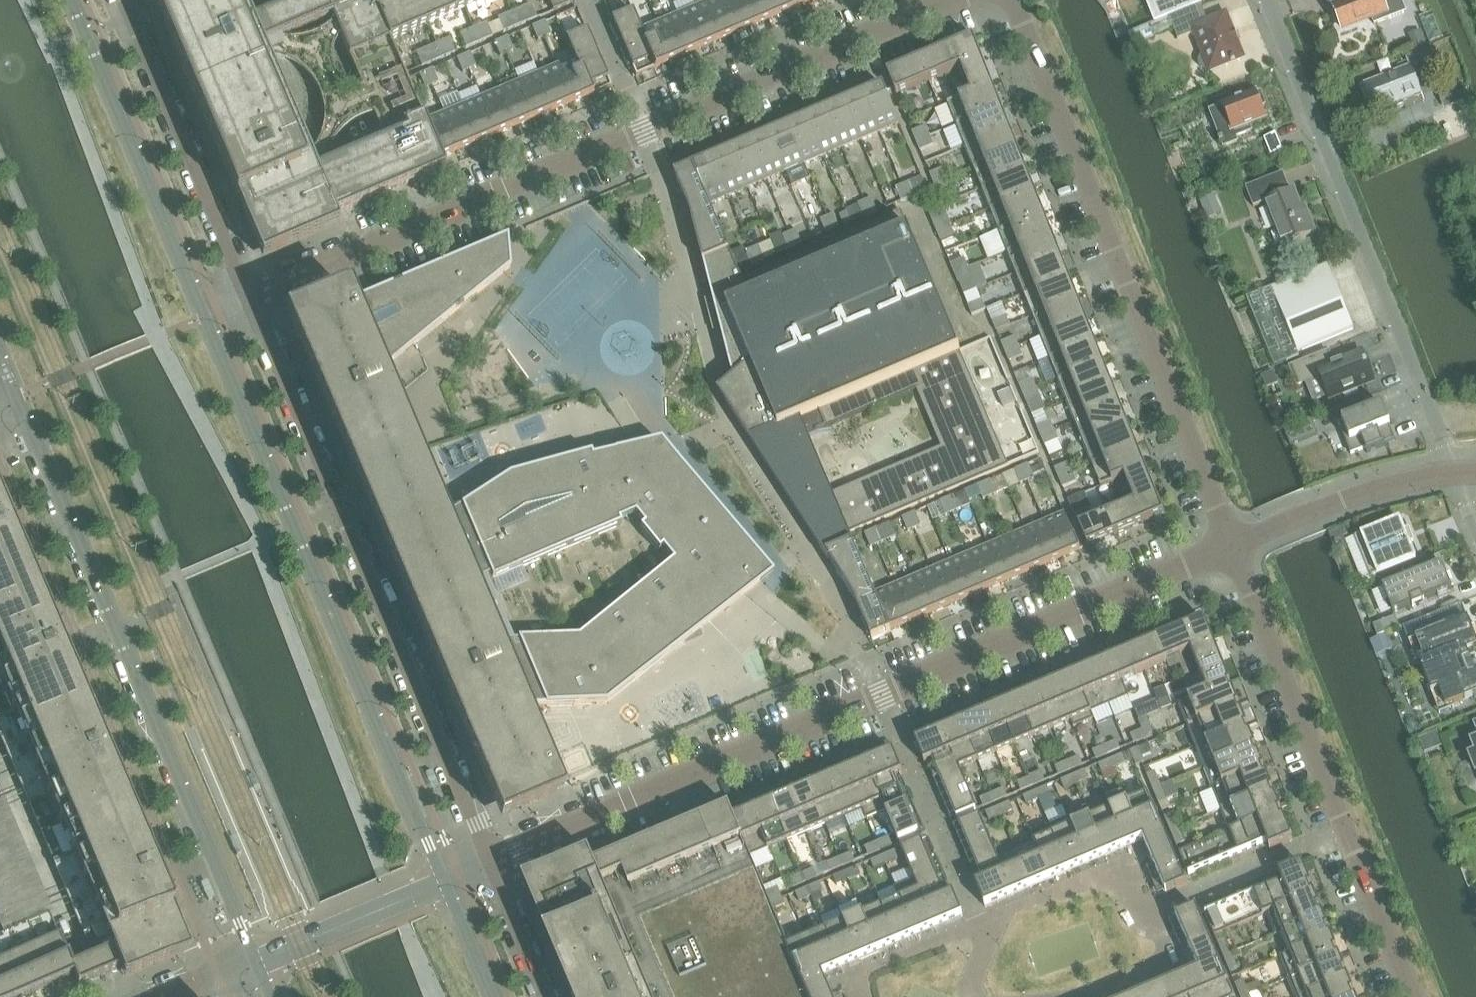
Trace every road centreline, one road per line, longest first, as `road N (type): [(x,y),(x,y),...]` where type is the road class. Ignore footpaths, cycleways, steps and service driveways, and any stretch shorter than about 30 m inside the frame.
road 1 (residential): [(1228,544),(491,862)]
road 2 (residential): [(250,298),(960,0)]
road 3 (tertiary): [(14,395),(257,960)]
road 4 (tertiary): [(443,882),(204,317)]
road 5 (residential): [(491,862),(250,298)]
road 6 (residential): [(1011,0),(1228,544)]
road 7 (residential): [(1228,544),(1412,996)]
road 8 (residential): [(1440,435),(1265,0)]
road 9 (tertiary): [(204,317),(69,0)]
road 10 (residential): [(250,298),(122,0)]
road 11 (residential): [(1475,473),(1339,501),(1228,544)]
road 12 (residential): [(443,882),(257,960)]
road 13 (residential): [(548,996),(491,862)]
road 14 (tertiary): [(493,996),(443,882)]

